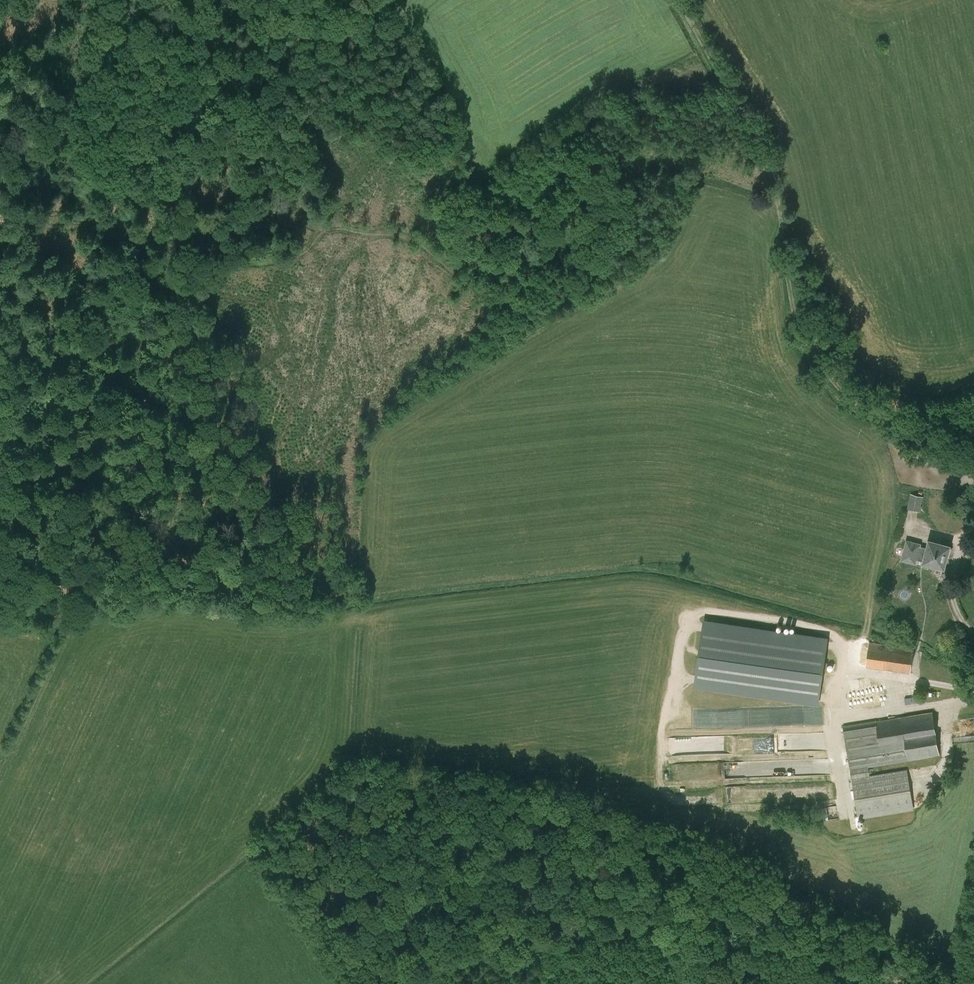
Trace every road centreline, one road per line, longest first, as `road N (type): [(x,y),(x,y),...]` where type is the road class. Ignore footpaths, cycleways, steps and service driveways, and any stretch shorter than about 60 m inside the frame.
road 1 (track): [(973,454),(852,397),(821,367),(804,333),(774,181),(747,111),(685,0)]

